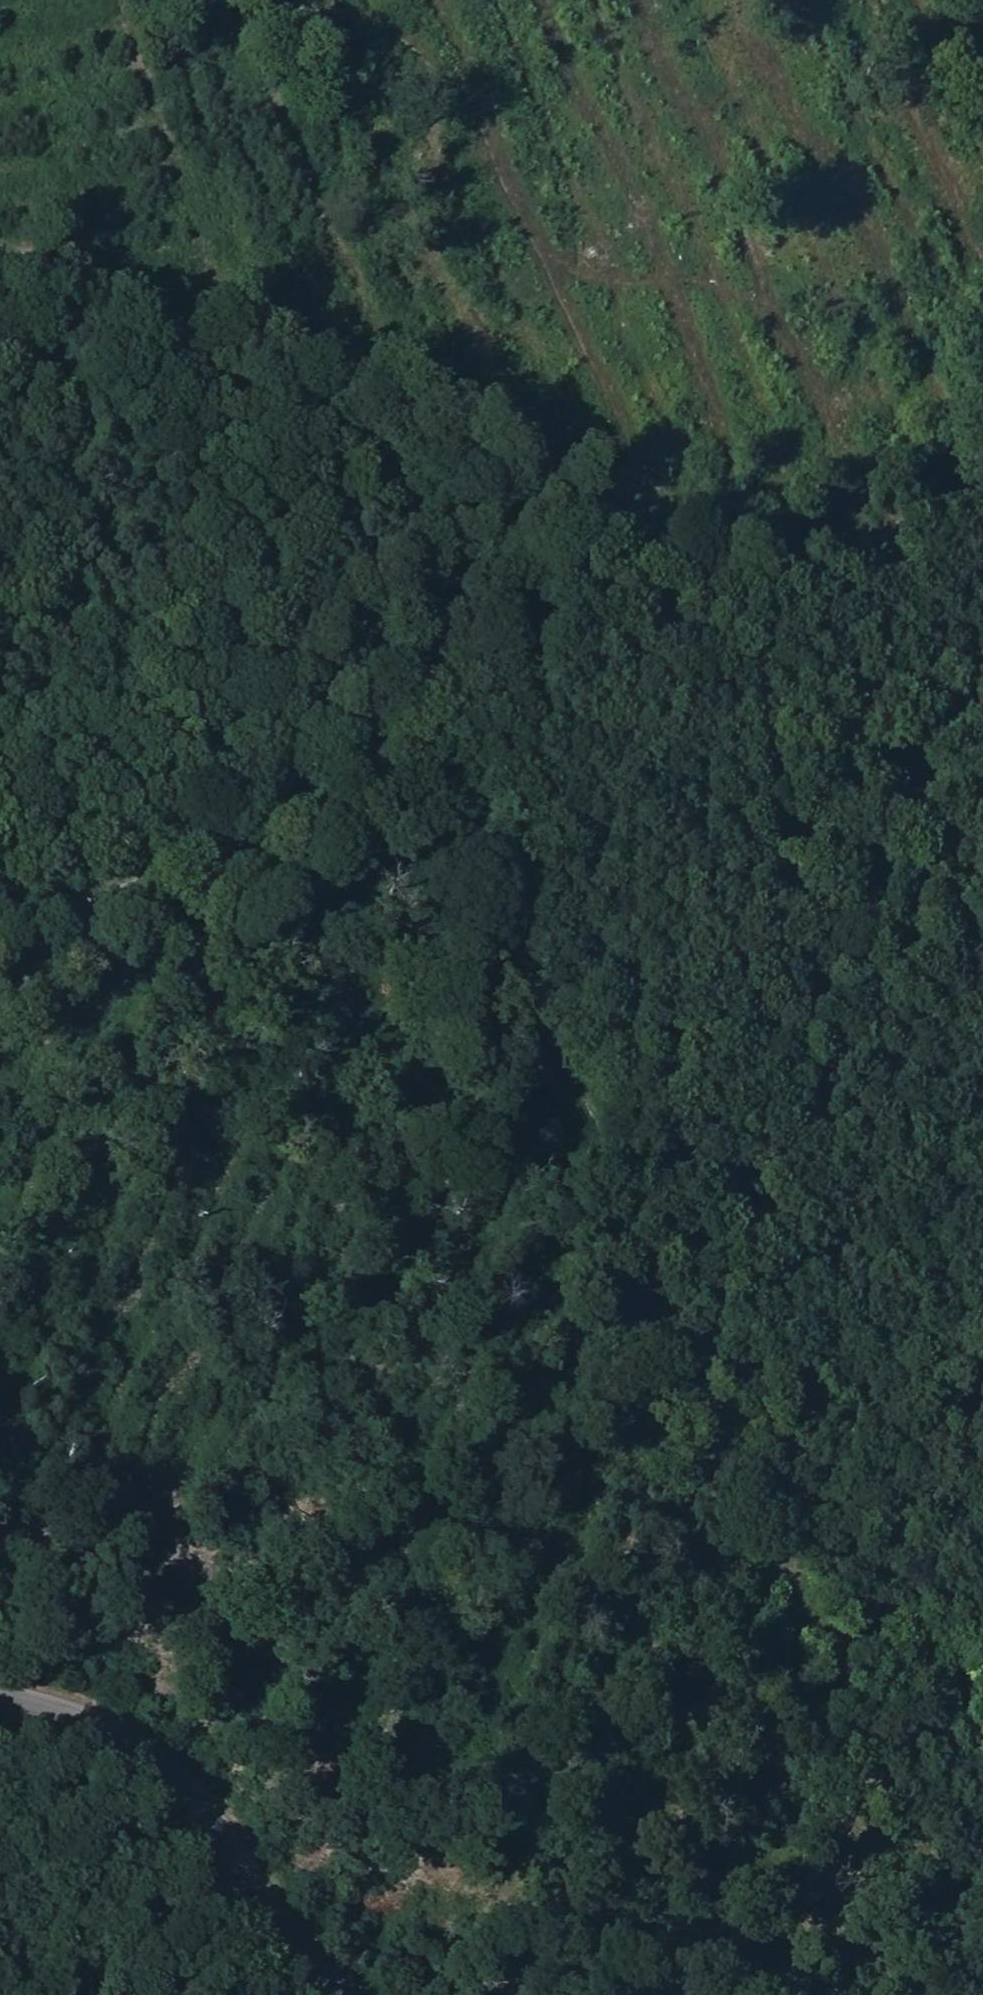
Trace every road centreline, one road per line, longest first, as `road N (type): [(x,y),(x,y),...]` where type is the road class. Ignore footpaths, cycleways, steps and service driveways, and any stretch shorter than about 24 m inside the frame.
road 1 (track): [(54,905),(371,769),(982,478)]
road 2 (tertiary): [(341,1994),(175,1771),(110,1726),(0,1699)]

